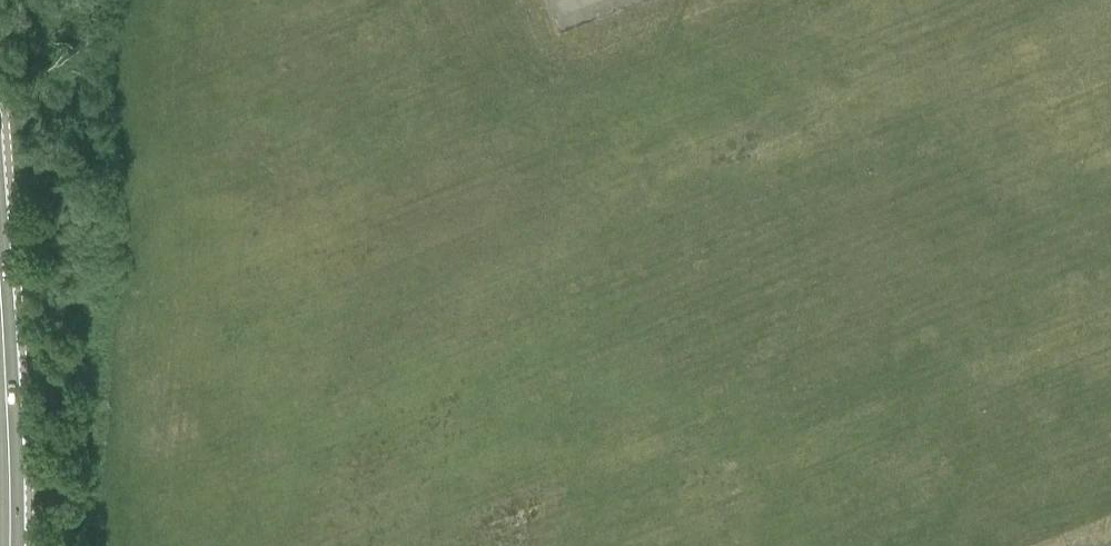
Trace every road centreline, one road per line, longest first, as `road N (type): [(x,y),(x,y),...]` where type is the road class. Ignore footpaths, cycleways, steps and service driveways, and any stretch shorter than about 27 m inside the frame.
road 1 (primary): [(10,545),(0,297)]

